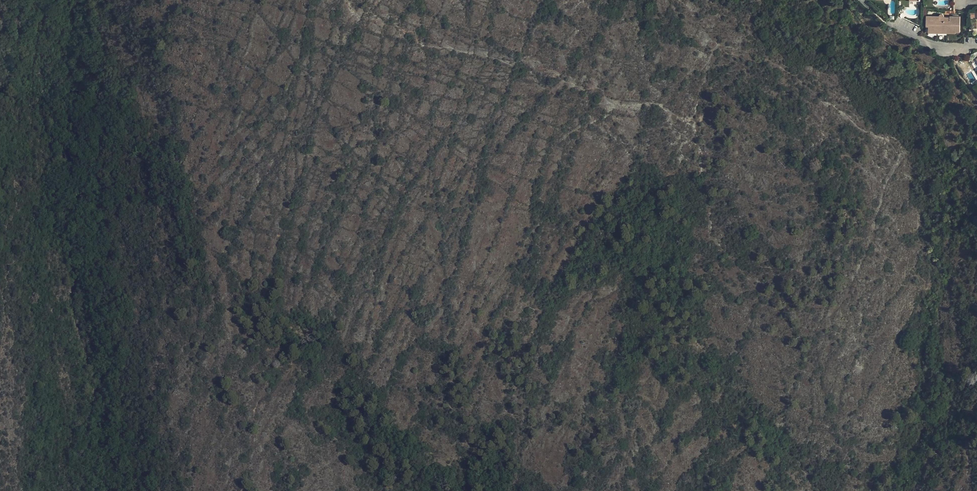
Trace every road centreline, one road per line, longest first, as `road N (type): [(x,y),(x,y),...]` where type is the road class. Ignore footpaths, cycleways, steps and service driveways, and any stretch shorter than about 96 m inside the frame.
road 1 (residential): [(863,0),(923,40),(976,47)]

